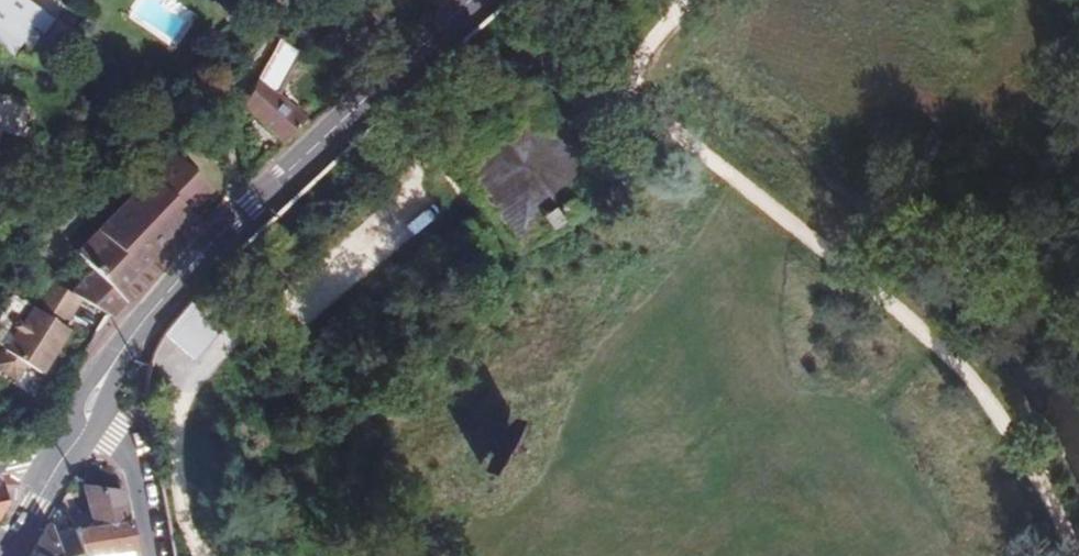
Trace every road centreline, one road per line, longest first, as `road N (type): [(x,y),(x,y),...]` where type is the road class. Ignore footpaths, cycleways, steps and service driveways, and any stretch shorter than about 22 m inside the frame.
road 1 (secondary): [(83,423),(137,332),(253,207),(469,0)]
road 2 (unclassified): [(83,423),(116,440),(133,462),(150,555)]

